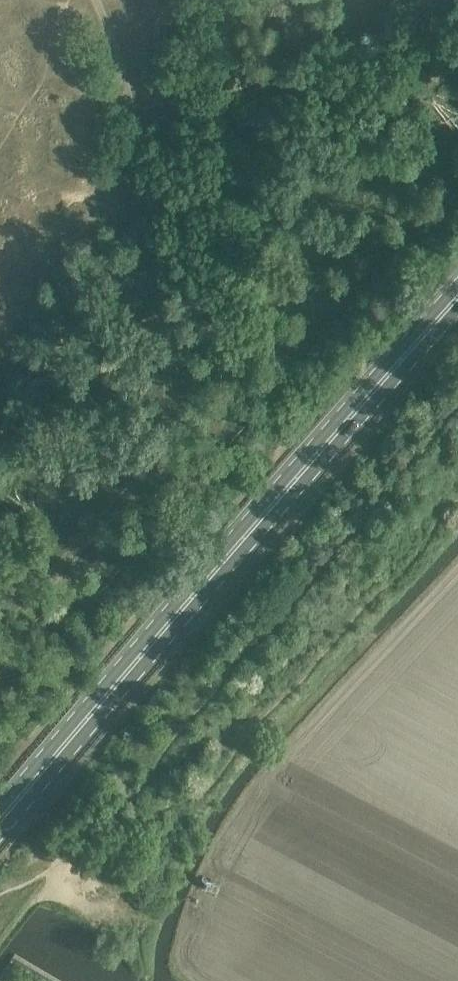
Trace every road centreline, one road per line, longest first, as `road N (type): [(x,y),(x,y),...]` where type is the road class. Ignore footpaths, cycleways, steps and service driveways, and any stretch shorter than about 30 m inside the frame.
road 1 (primary): [(457,271),(0,806)]
road 2 (track): [(199,980),(191,976),(229,848),(457,572)]
road 3 (track): [(0,633),(166,441),(171,343),(161,266),(138,200)]
road 4 (track): [(138,200),(210,190),(379,96),(457,66)]
road 5 (track): [(138,200),(137,141),(96,0)]

